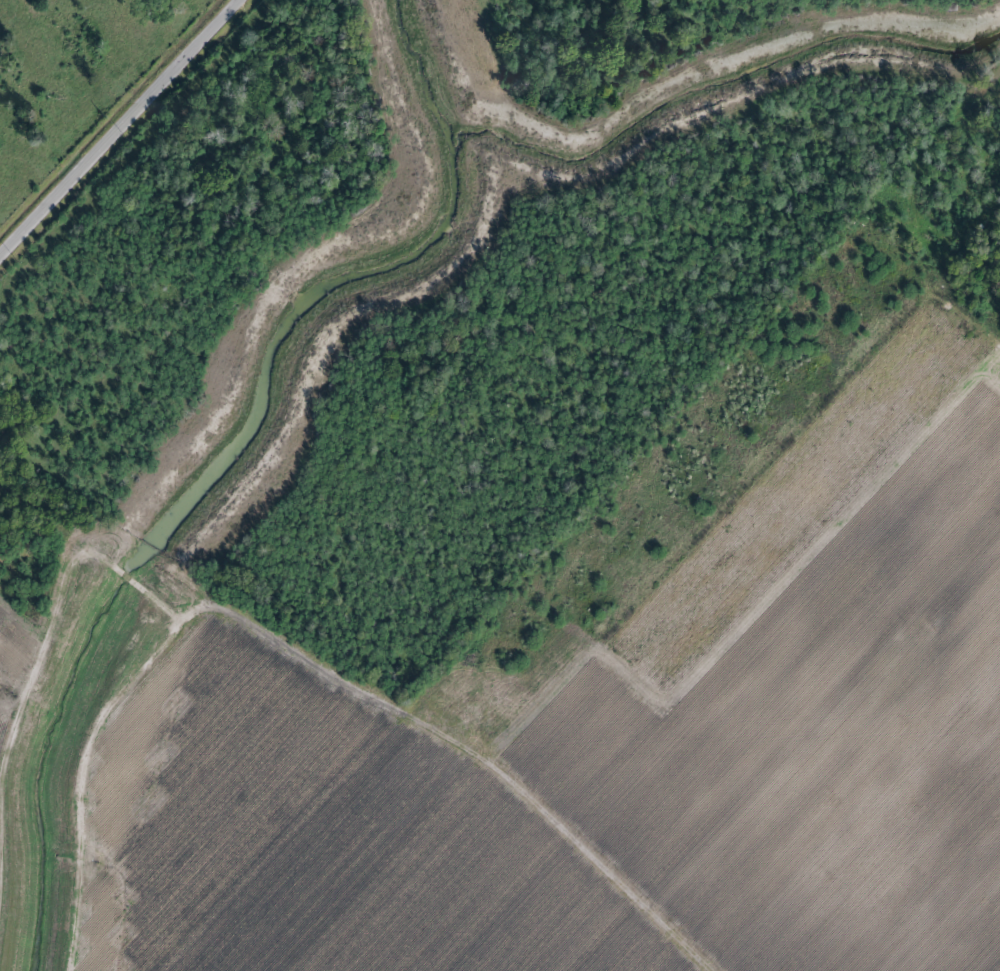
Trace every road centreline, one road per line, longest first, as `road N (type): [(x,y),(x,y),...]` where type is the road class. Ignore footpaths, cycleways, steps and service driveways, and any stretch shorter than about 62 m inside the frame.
road 1 (residential): [(243,0),(0,260)]

